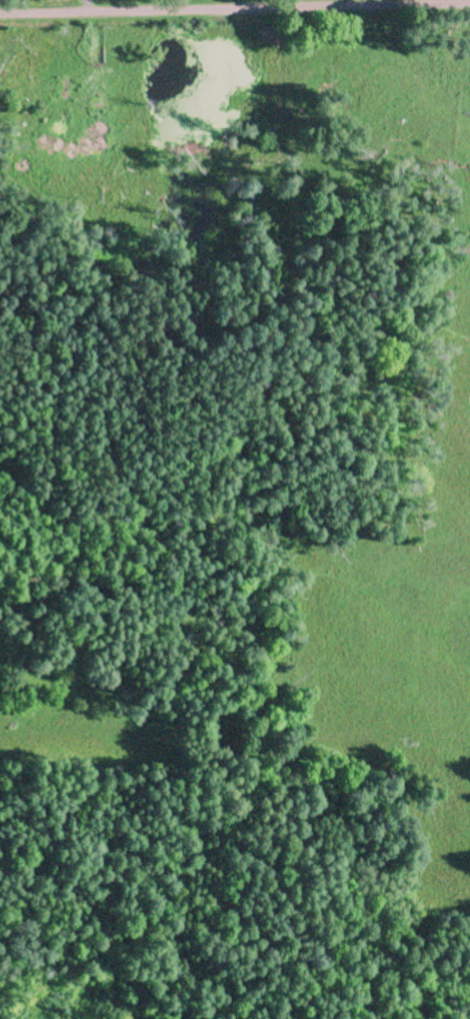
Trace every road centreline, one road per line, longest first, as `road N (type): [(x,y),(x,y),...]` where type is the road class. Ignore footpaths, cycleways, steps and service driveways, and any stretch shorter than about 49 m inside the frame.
road 1 (residential): [(0,19),(469,7)]

